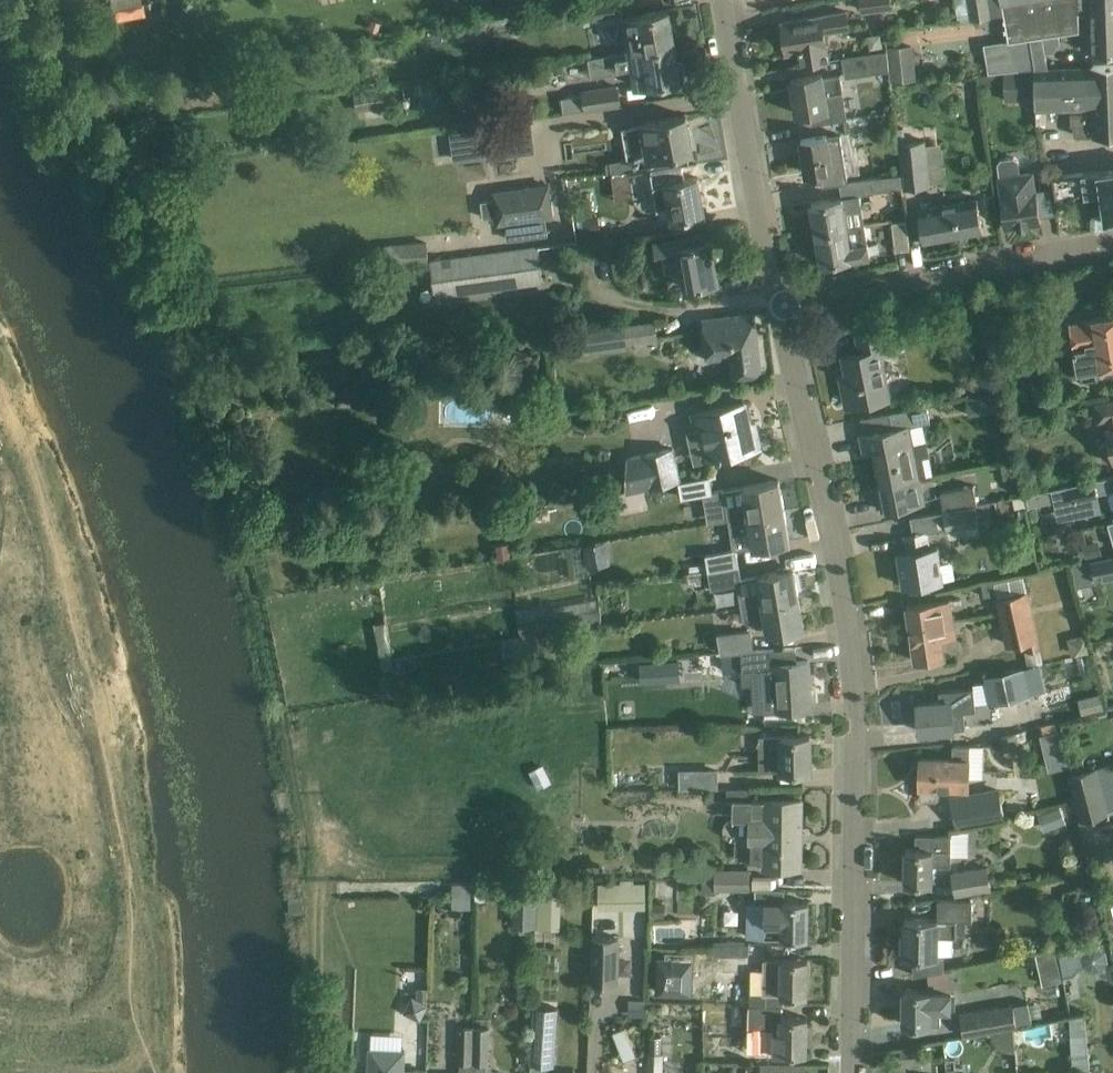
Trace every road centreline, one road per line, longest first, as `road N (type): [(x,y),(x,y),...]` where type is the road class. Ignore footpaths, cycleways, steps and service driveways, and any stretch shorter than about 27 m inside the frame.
road 1 (residential): [(851,1072),(853,667),(845,597),(779,305)]
road 2 (residential): [(779,305),(1112,241)]
road 3 (residential): [(779,305),(723,0)]

